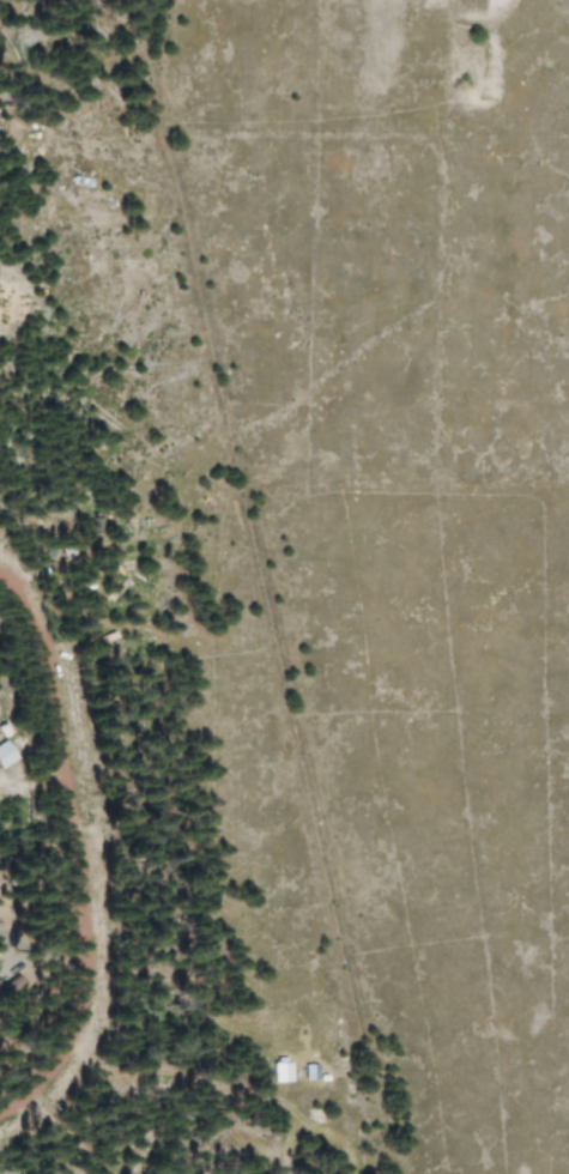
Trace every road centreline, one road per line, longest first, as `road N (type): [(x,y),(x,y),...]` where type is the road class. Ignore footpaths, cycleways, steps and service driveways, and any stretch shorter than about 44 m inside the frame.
road 1 (residential): [(0,1110),(24,1099),(69,1036),(84,955),(38,639),(0,579)]

